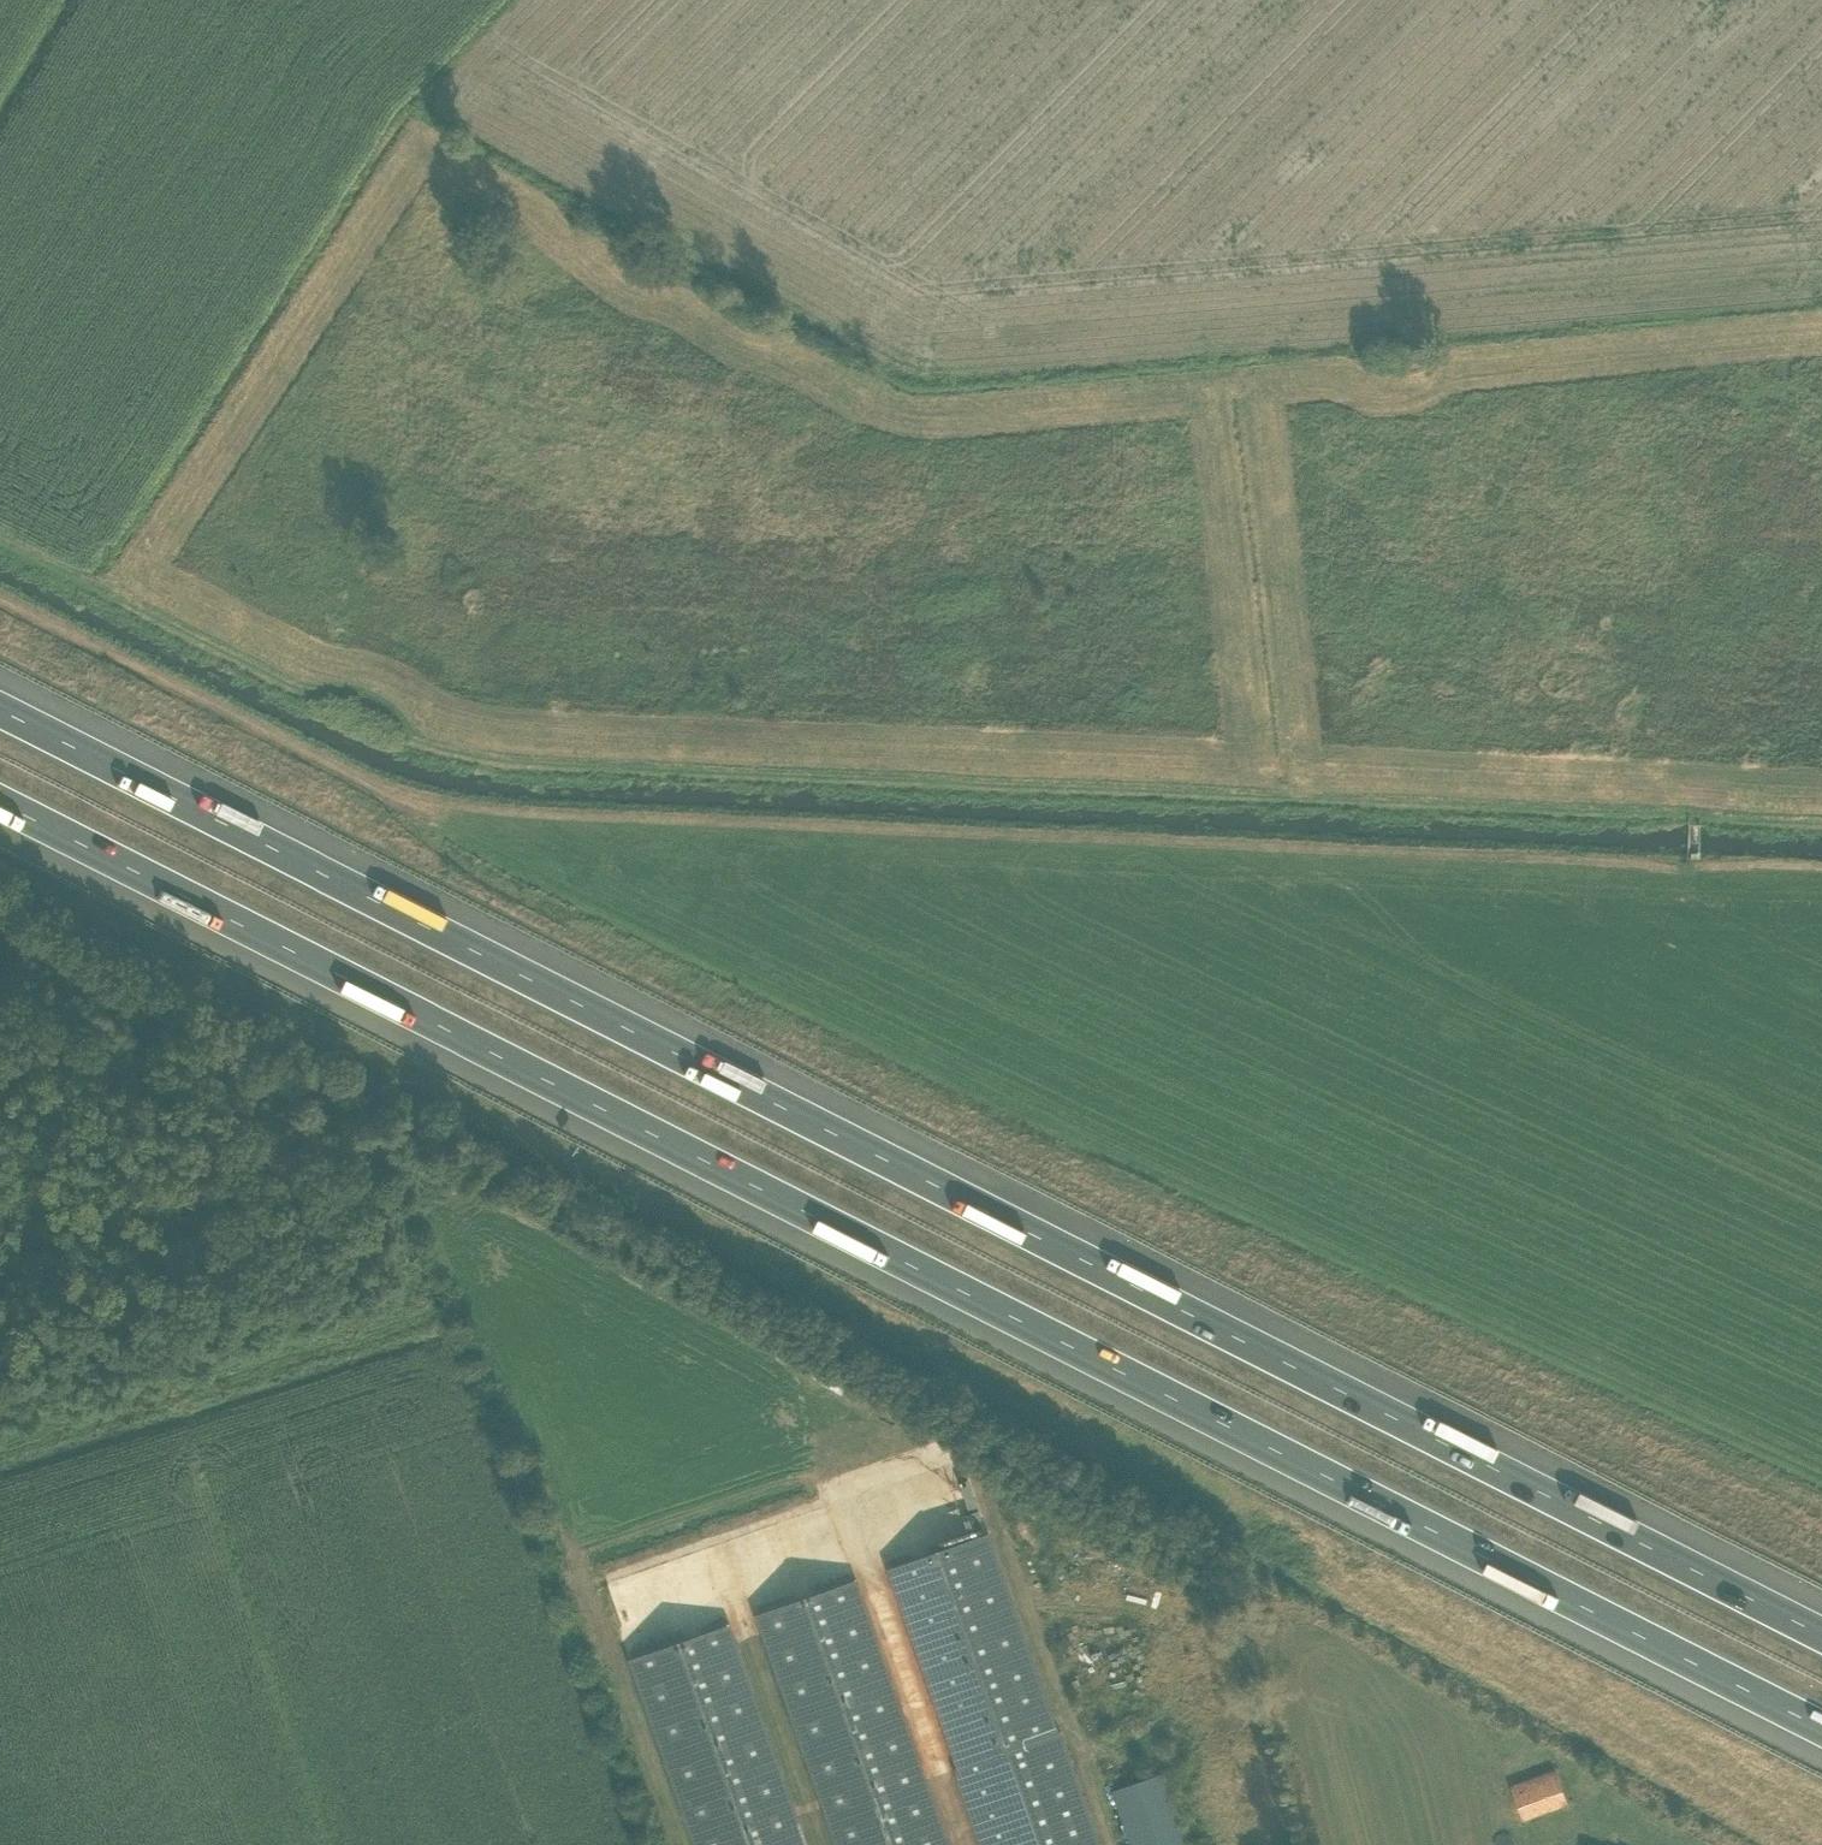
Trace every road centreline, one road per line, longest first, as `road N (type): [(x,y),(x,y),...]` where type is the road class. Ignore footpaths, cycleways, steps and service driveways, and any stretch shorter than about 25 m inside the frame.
road 1 (motorway): [(1821,1630),(980,1190),(0,697)]
road 2 (motorway): [(0,803),(1821,1721)]
road 3 (track): [(340,1106),(421,1309),(396,1330),(0,1453)]

